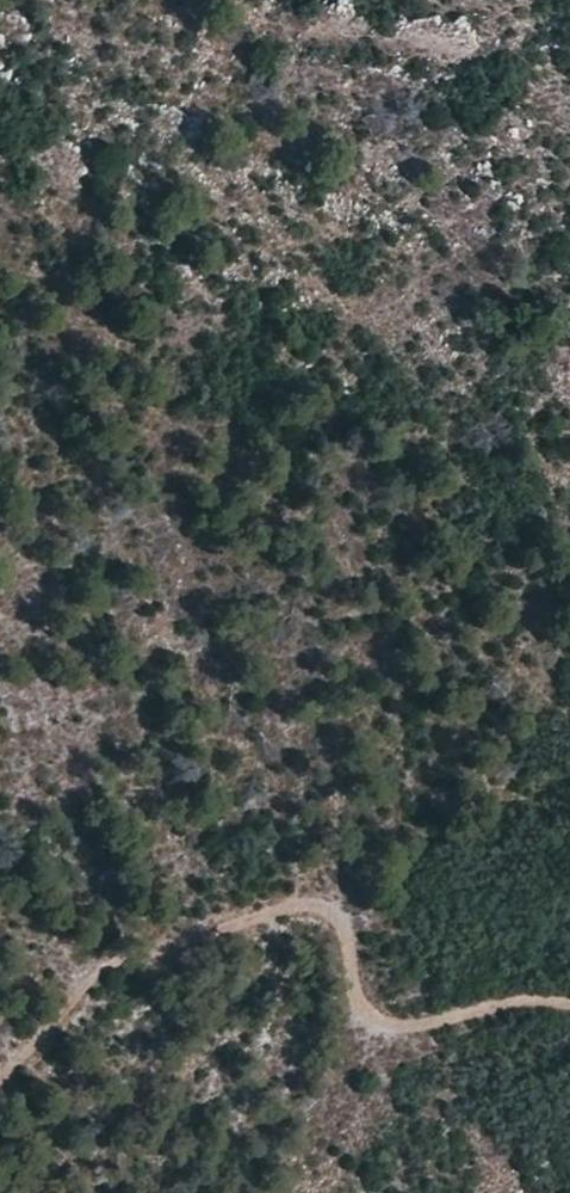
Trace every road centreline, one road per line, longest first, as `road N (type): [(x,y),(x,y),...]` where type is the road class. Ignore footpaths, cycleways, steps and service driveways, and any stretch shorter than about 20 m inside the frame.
road 1 (track): [(0,1094),(123,962),(325,908),(349,942),(368,1015),(405,1029),(497,1009),(569,1008)]

